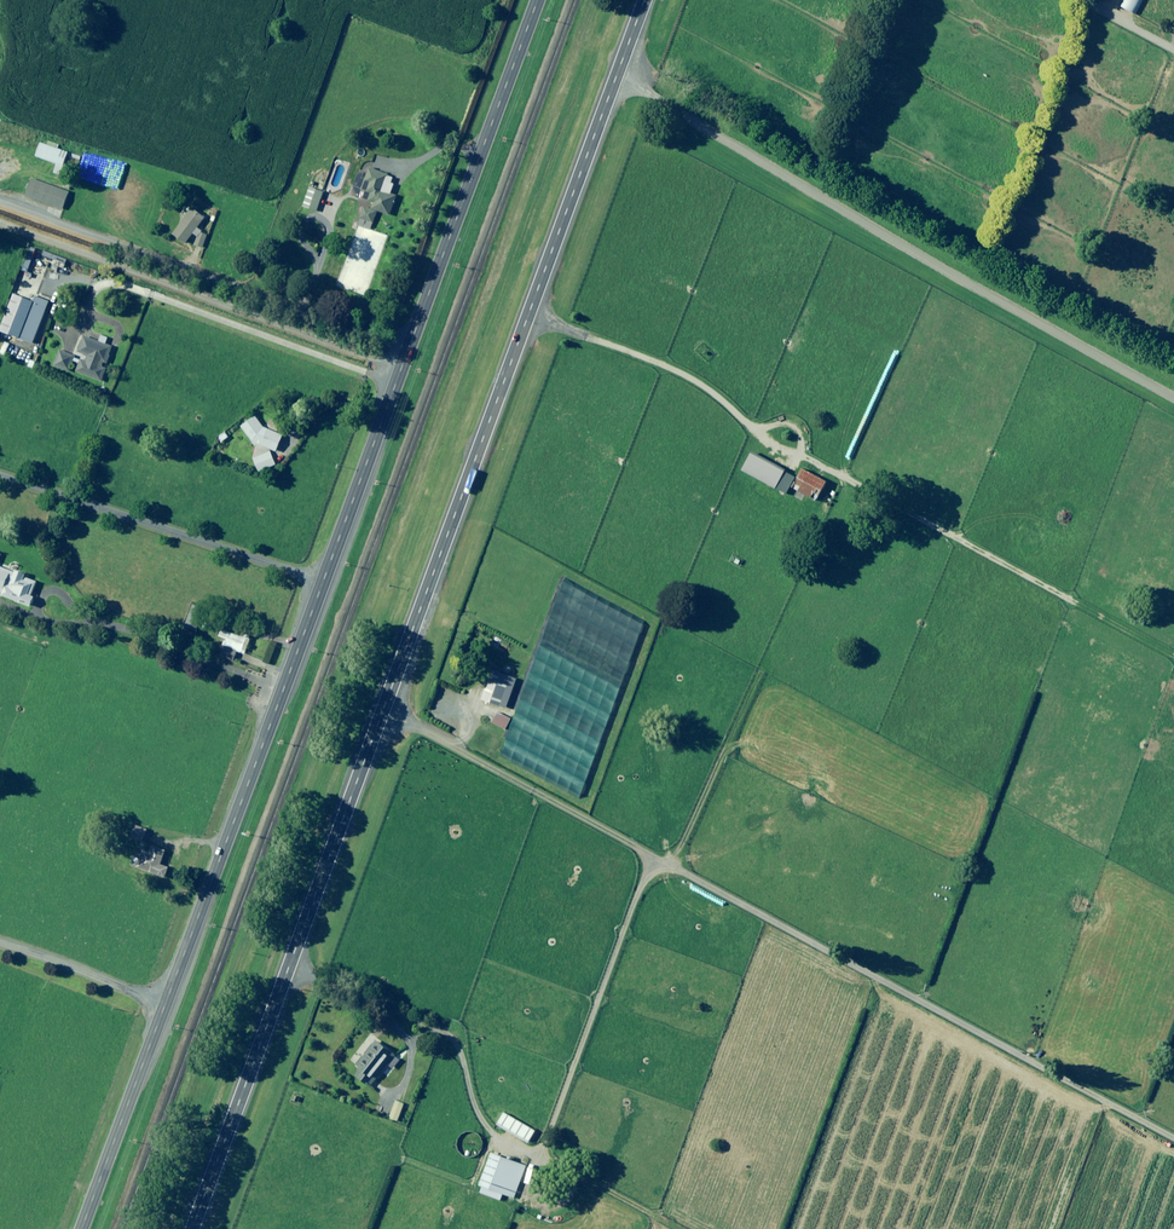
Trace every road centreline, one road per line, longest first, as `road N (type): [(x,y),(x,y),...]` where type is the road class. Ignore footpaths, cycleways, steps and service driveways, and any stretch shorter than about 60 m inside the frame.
road 1 (secondary): [(81,1228),(537,0)]
road 2 (primary): [(192,1228),(647,0)]
road 3 (track): [(383,711),(1173,1142)]
road 4 (track): [(1173,658),(781,451),(686,377),(528,315)]
road 5 (track): [(1173,395),(786,181),(619,78)]
road 6 (track): [(0,228),(395,383)]
road 7 (track): [(0,475),(325,578)]
road 8 (track): [(0,944),(164,1006)]

